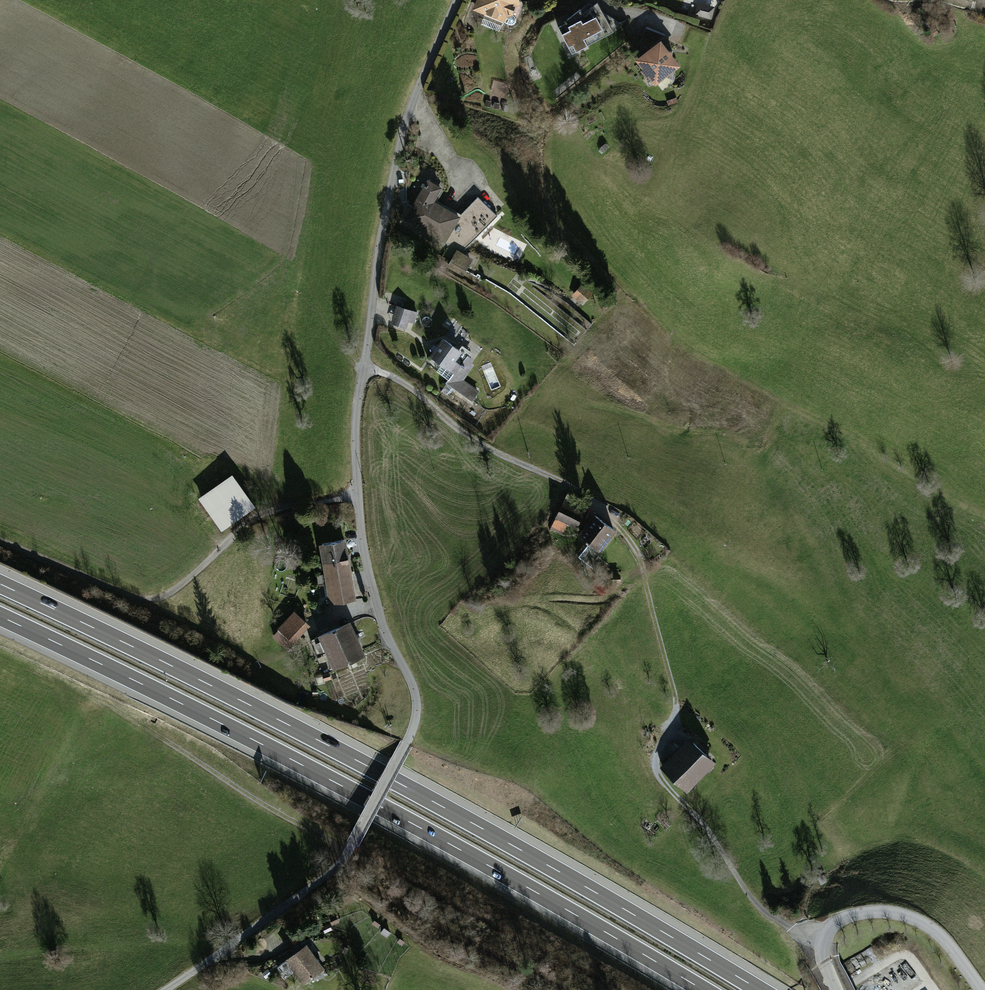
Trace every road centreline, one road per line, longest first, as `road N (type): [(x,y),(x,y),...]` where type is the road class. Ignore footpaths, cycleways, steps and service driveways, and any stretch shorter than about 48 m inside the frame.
road 1 (unclassified): [(457,0),(396,164),(355,424),(367,562),(415,694),(412,729),(352,844),(325,875),(165,989)]
road 2 (motorway): [(761,989),(346,754),(0,583)]
road 3 (track): [(824,949),(773,915),(651,770),(677,719),(677,679),(644,559),(603,502),(487,443),(363,363)]
road 4 (motorway): [(0,617),(334,783),(701,989)]
road 5 (track): [(0,541),(153,604),(260,515),(355,494)]
road 6 (residential): [(826,966),(830,931),(848,916),(900,906),(947,936),(984,986)]

